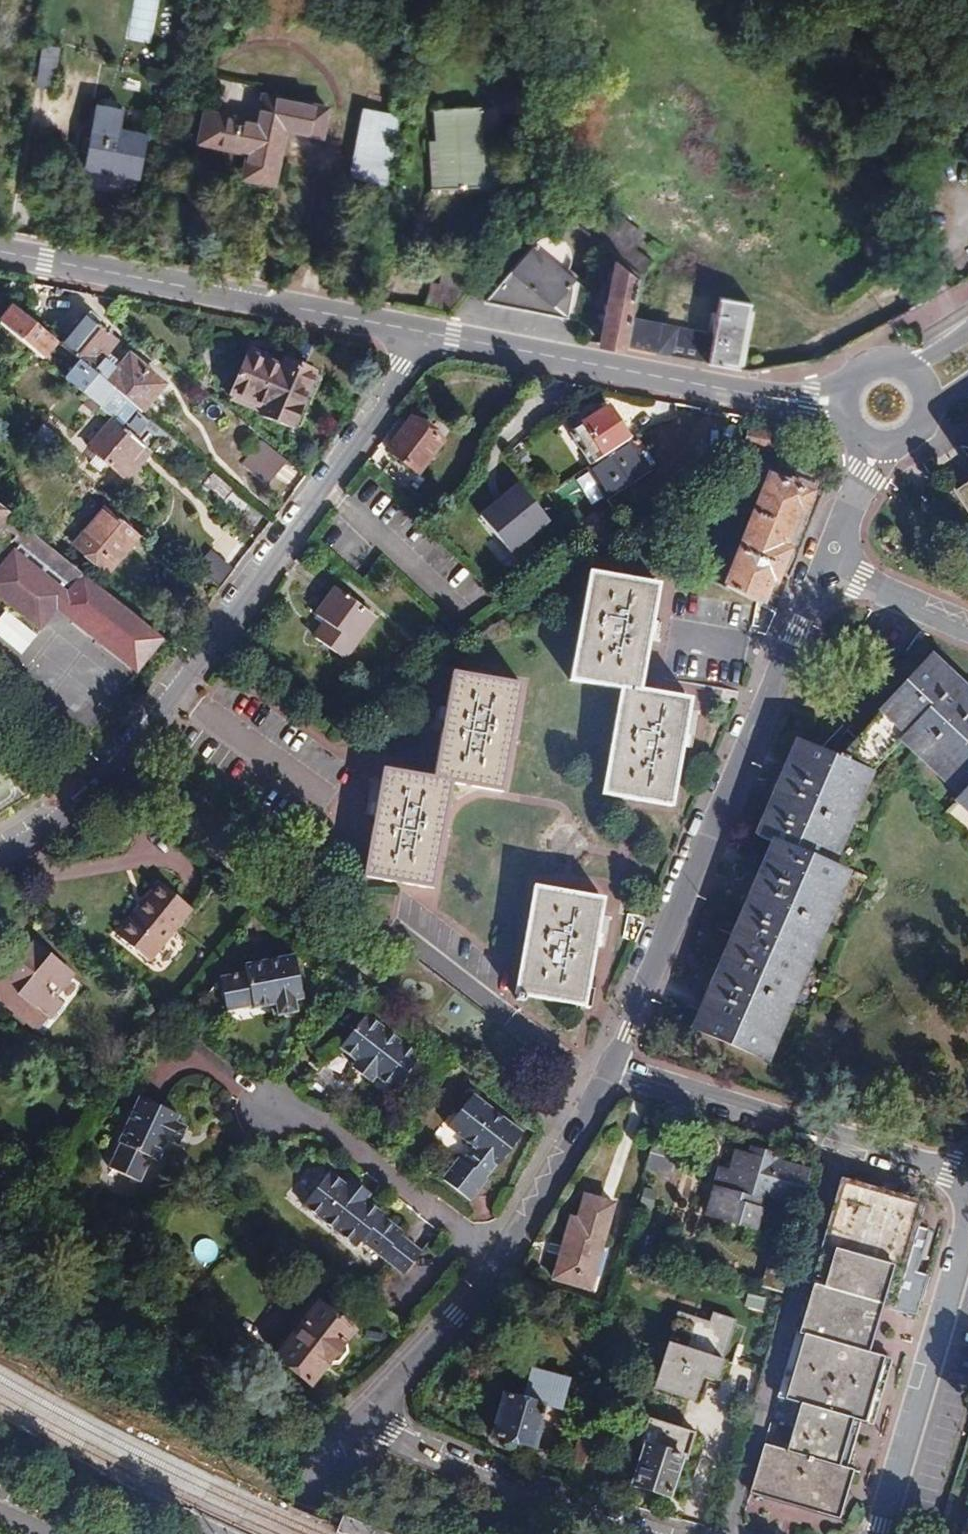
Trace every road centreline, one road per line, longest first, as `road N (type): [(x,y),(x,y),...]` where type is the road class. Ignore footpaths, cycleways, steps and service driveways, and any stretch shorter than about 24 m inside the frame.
road 1 (residential): [(412,328),(405,366),(330,484),(179,695),(91,800),(0,860)]
road 2 (residential): [(636,1007),(830,567)]
road 3 (tertiary): [(848,407),(412,328)]
road 4 (tertiary): [(412,328),(0,252)]
road 5 (residential): [(967,1180),(612,1067)]
road 6 (residential): [(880,1533),(967,1223)]
road 7 (residential): [(359,1420),(581,1519),(640,1533)]
road 8 (residential): [(502,1260),(307,1115),(270,1109)]
road 9 (residential): [(502,1260),(612,1067)]
road 10 (residential): [(359,1420),(502,1260)]
road 11 (residential): [(967,626),(830,567)]
road 12 (residential): [(830,567),(875,441)]
road 13 (residential): [(292,1533),(326,1463),(359,1420)]

